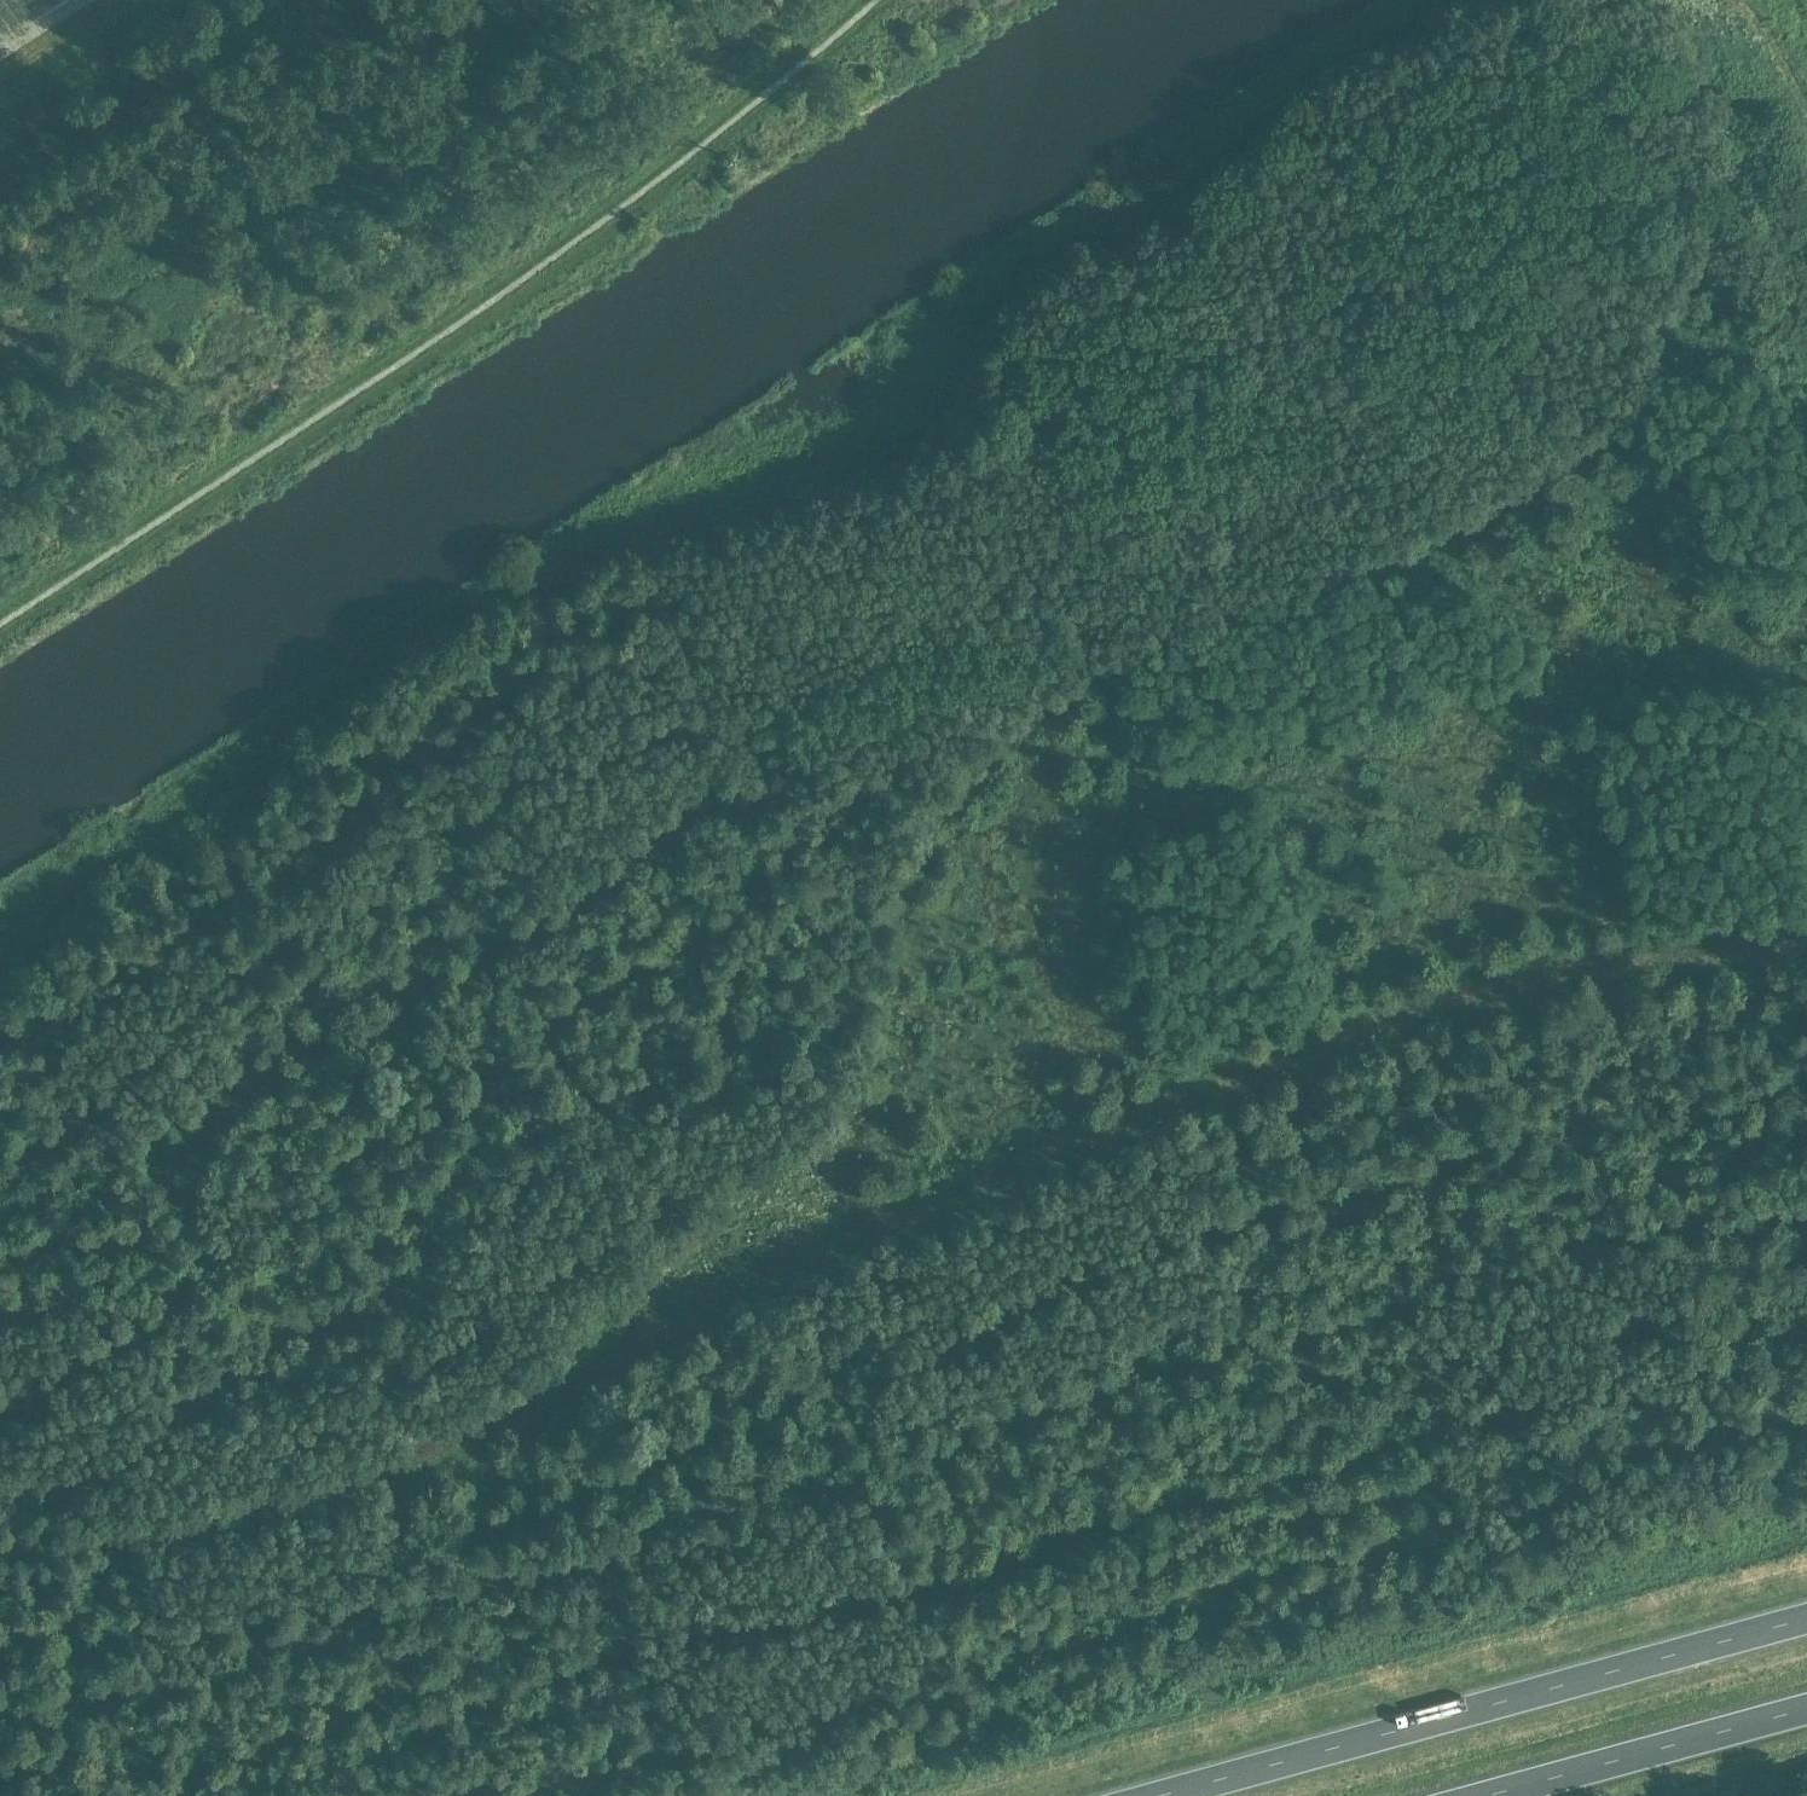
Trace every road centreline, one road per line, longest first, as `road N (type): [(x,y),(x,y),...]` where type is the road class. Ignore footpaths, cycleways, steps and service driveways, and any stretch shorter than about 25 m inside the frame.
road 1 (trunk): [(1806,1622),(1180,1795)]
road 2 (trunk): [(1513,1795),(1806,1715)]

